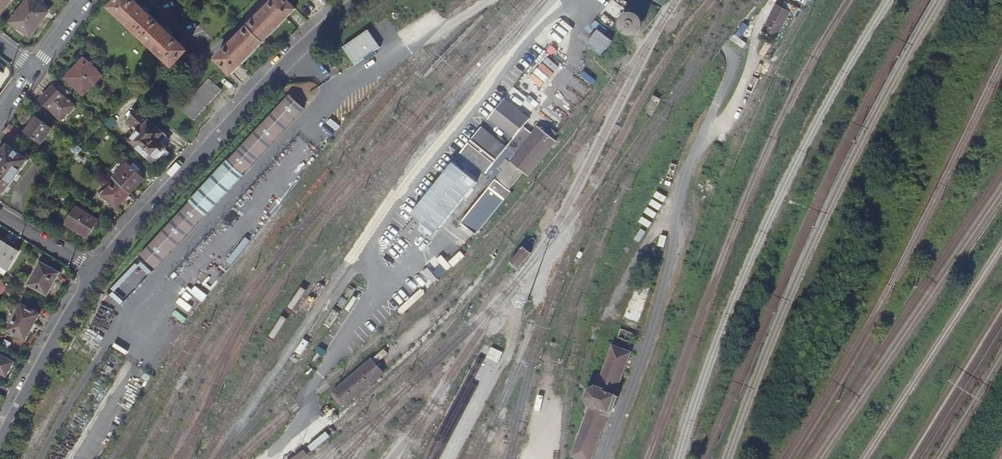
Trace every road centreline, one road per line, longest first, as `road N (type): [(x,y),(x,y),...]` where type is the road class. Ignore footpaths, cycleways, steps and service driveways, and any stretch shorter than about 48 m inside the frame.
road 1 (residential): [(360,0),(300,48),(95,273)]
road 2 (residential): [(95,273),(0,444)]

